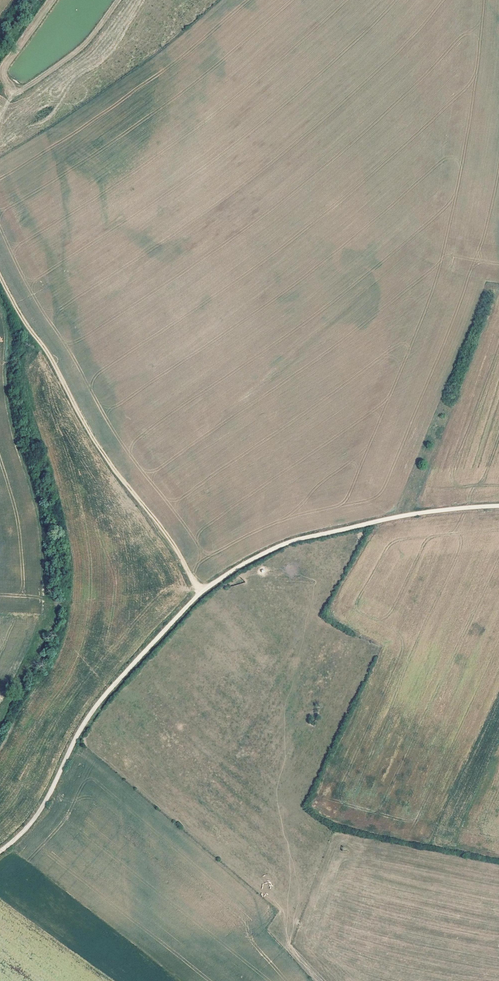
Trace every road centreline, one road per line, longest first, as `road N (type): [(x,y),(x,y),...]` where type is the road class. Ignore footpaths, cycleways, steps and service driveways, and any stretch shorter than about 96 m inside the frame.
road 1 (track): [(0,852),(42,810),(97,705),(213,584),(291,542),(404,516),(498,506)]
road 2 (track): [(203,591),(92,435),(0,276)]

